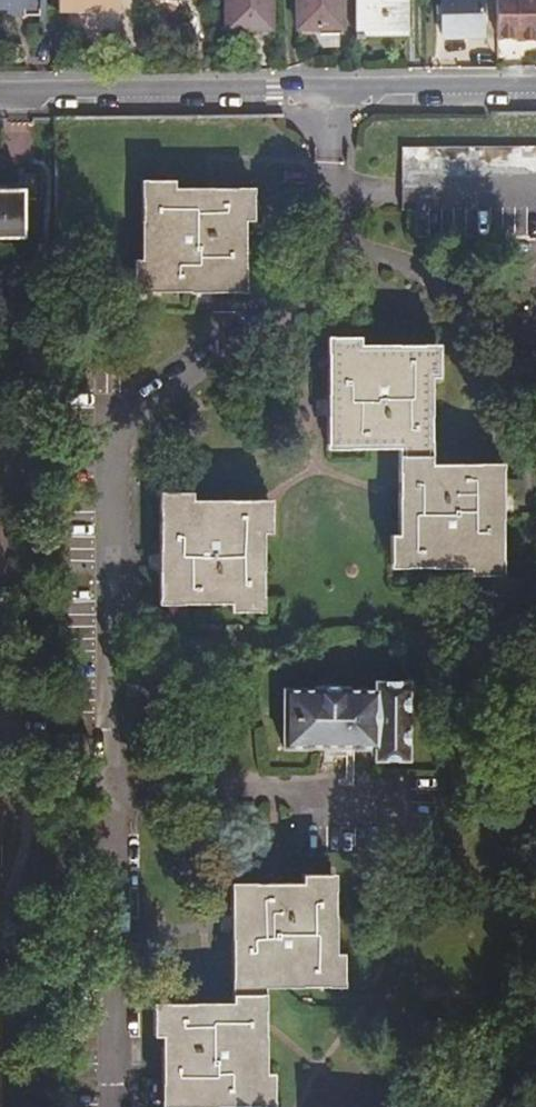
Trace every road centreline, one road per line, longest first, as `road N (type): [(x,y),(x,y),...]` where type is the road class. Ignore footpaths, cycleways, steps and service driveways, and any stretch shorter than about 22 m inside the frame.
road 1 (secondary): [(535,87),(0,92)]

